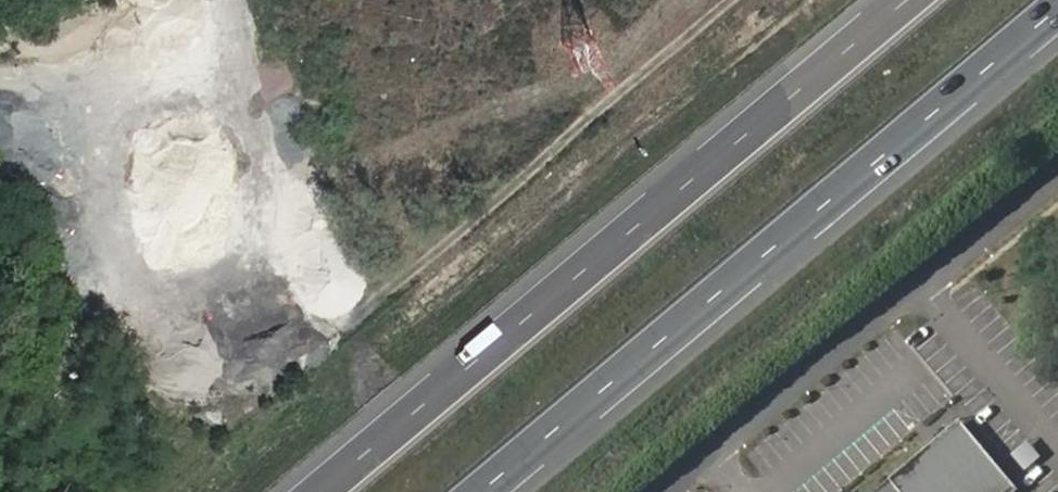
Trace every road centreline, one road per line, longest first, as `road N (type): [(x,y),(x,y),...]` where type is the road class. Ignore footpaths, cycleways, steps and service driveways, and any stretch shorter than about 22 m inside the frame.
road 1 (unclassified): [(739,0),(544,169),(376,289),(339,280),(318,239),(236,0)]
road 2 (motorway): [(909,0),(317,491)]
road 3 (motorway): [(488,491),(1057,14)]
road 4 (track): [(348,284),(304,361),(145,491)]

